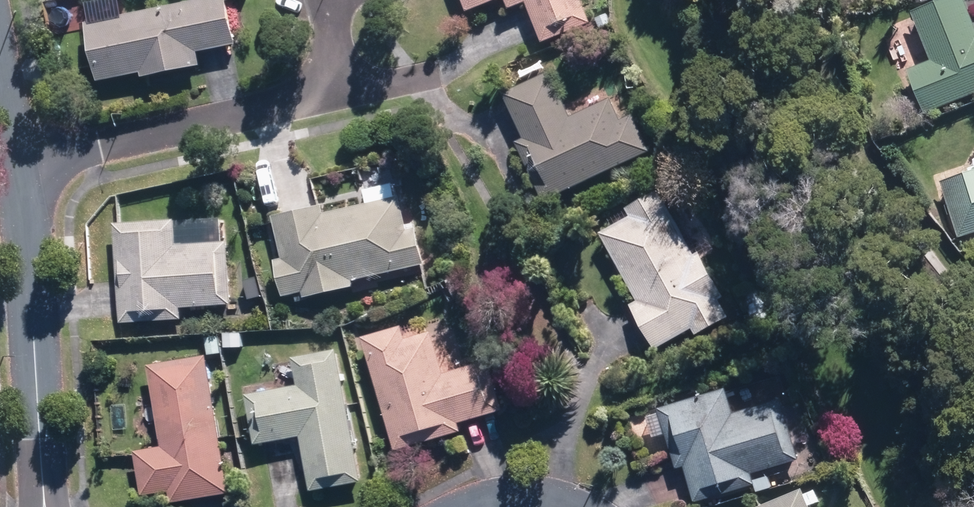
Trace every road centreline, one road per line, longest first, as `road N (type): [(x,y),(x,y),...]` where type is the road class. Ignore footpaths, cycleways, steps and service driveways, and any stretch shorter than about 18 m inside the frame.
road 1 (residential): [(44,506),(22,165)]
road 2 (residential): [(334,95),(22,165)]

